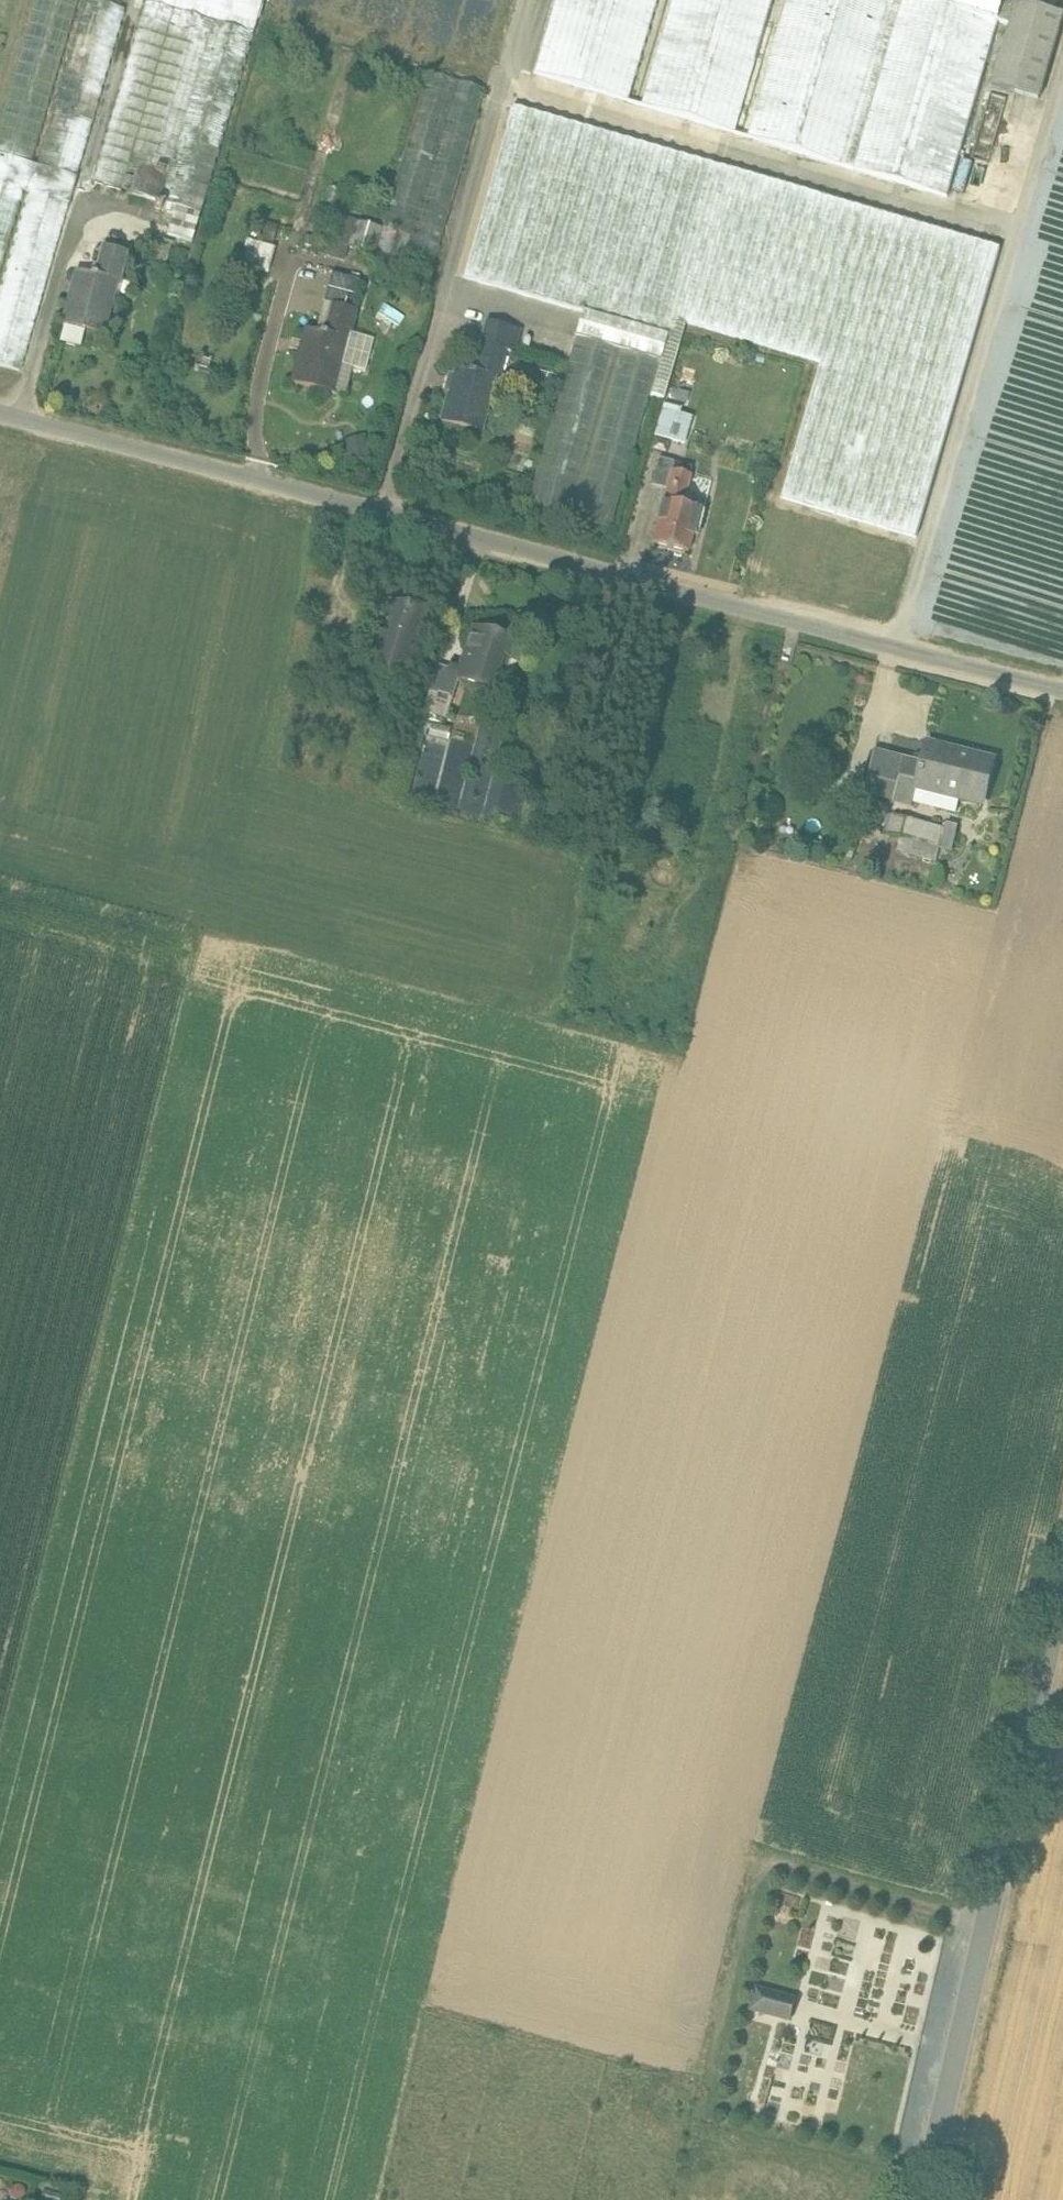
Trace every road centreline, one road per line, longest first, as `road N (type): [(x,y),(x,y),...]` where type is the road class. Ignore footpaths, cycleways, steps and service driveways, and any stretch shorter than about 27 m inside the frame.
road 1 (unclassified): [(1062,691),(0,415)]
road 2 (tertiary): [(924,2199),(1062,1588)]

